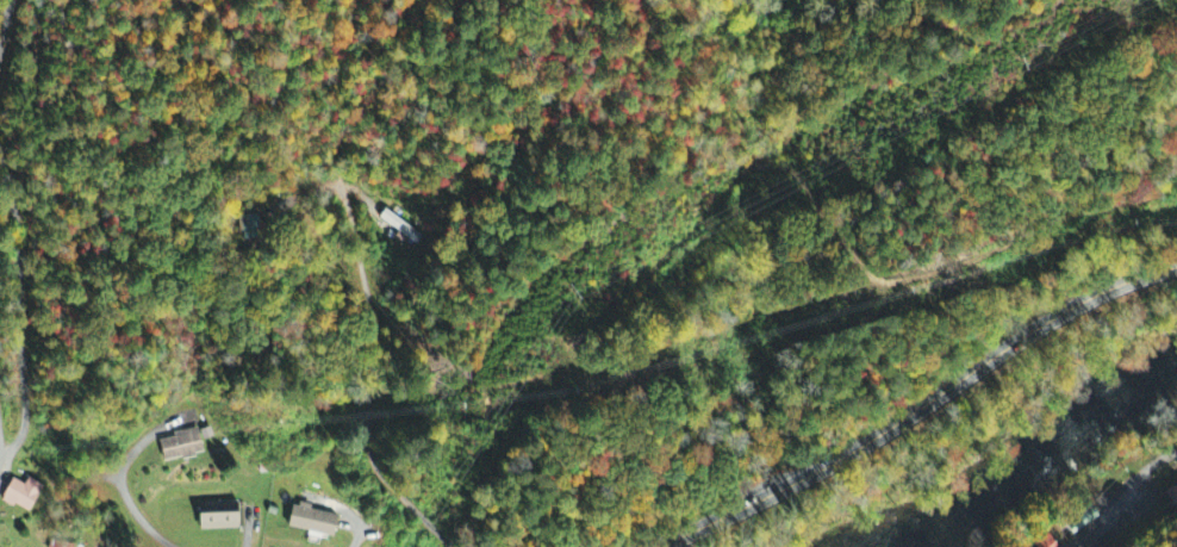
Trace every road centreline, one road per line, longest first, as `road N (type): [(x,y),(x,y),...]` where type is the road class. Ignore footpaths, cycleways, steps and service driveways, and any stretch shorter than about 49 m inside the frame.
road 1 (primary): [(636,546),(899,416),(1078,300),(1176,262)]
road 2 (residential): [(0,165),(27,288),(23,440),(0,450)]

